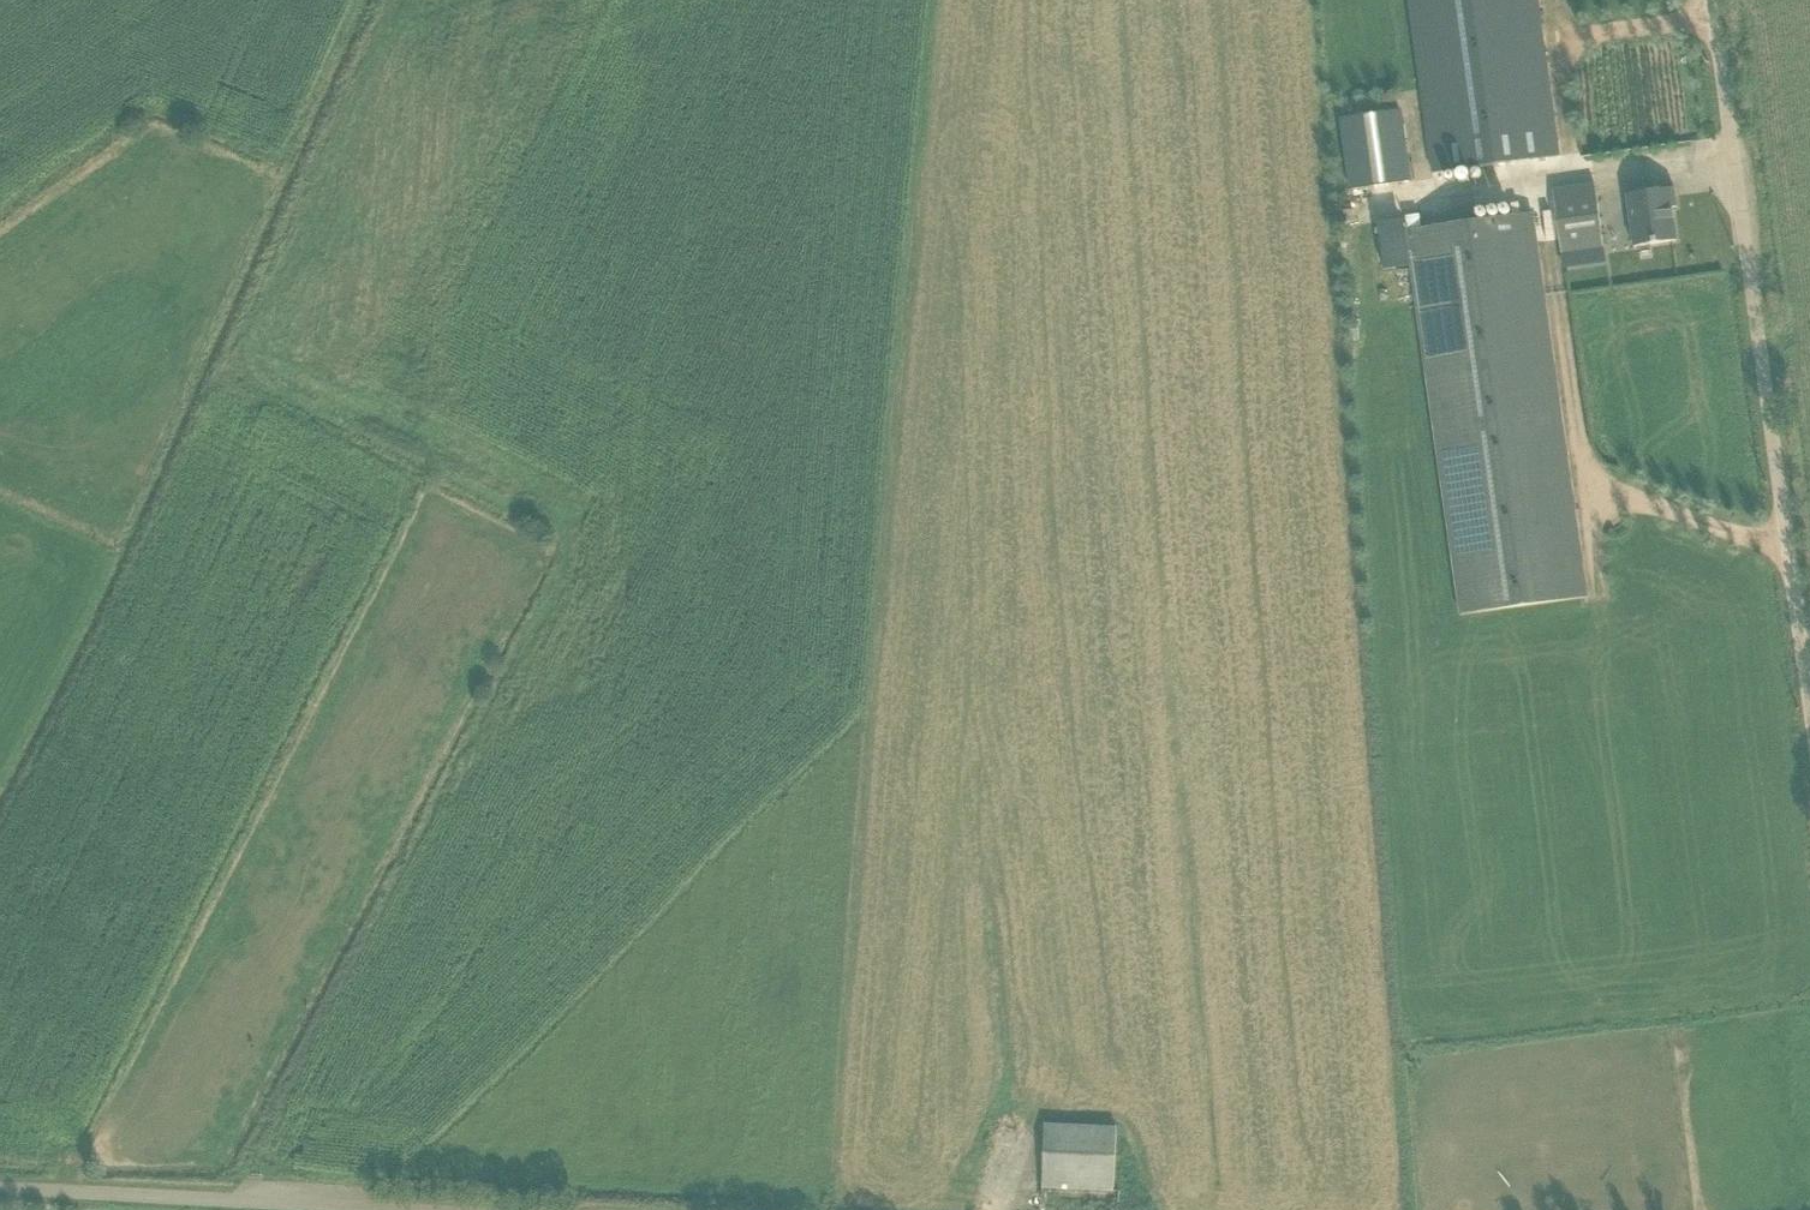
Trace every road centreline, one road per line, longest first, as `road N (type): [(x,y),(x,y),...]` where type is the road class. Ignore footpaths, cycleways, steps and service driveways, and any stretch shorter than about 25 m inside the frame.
road 1 (unclassified): [(1809,728),(1712,0)]
road 2 (unclassified): [(0,1187),(508,1209)]

